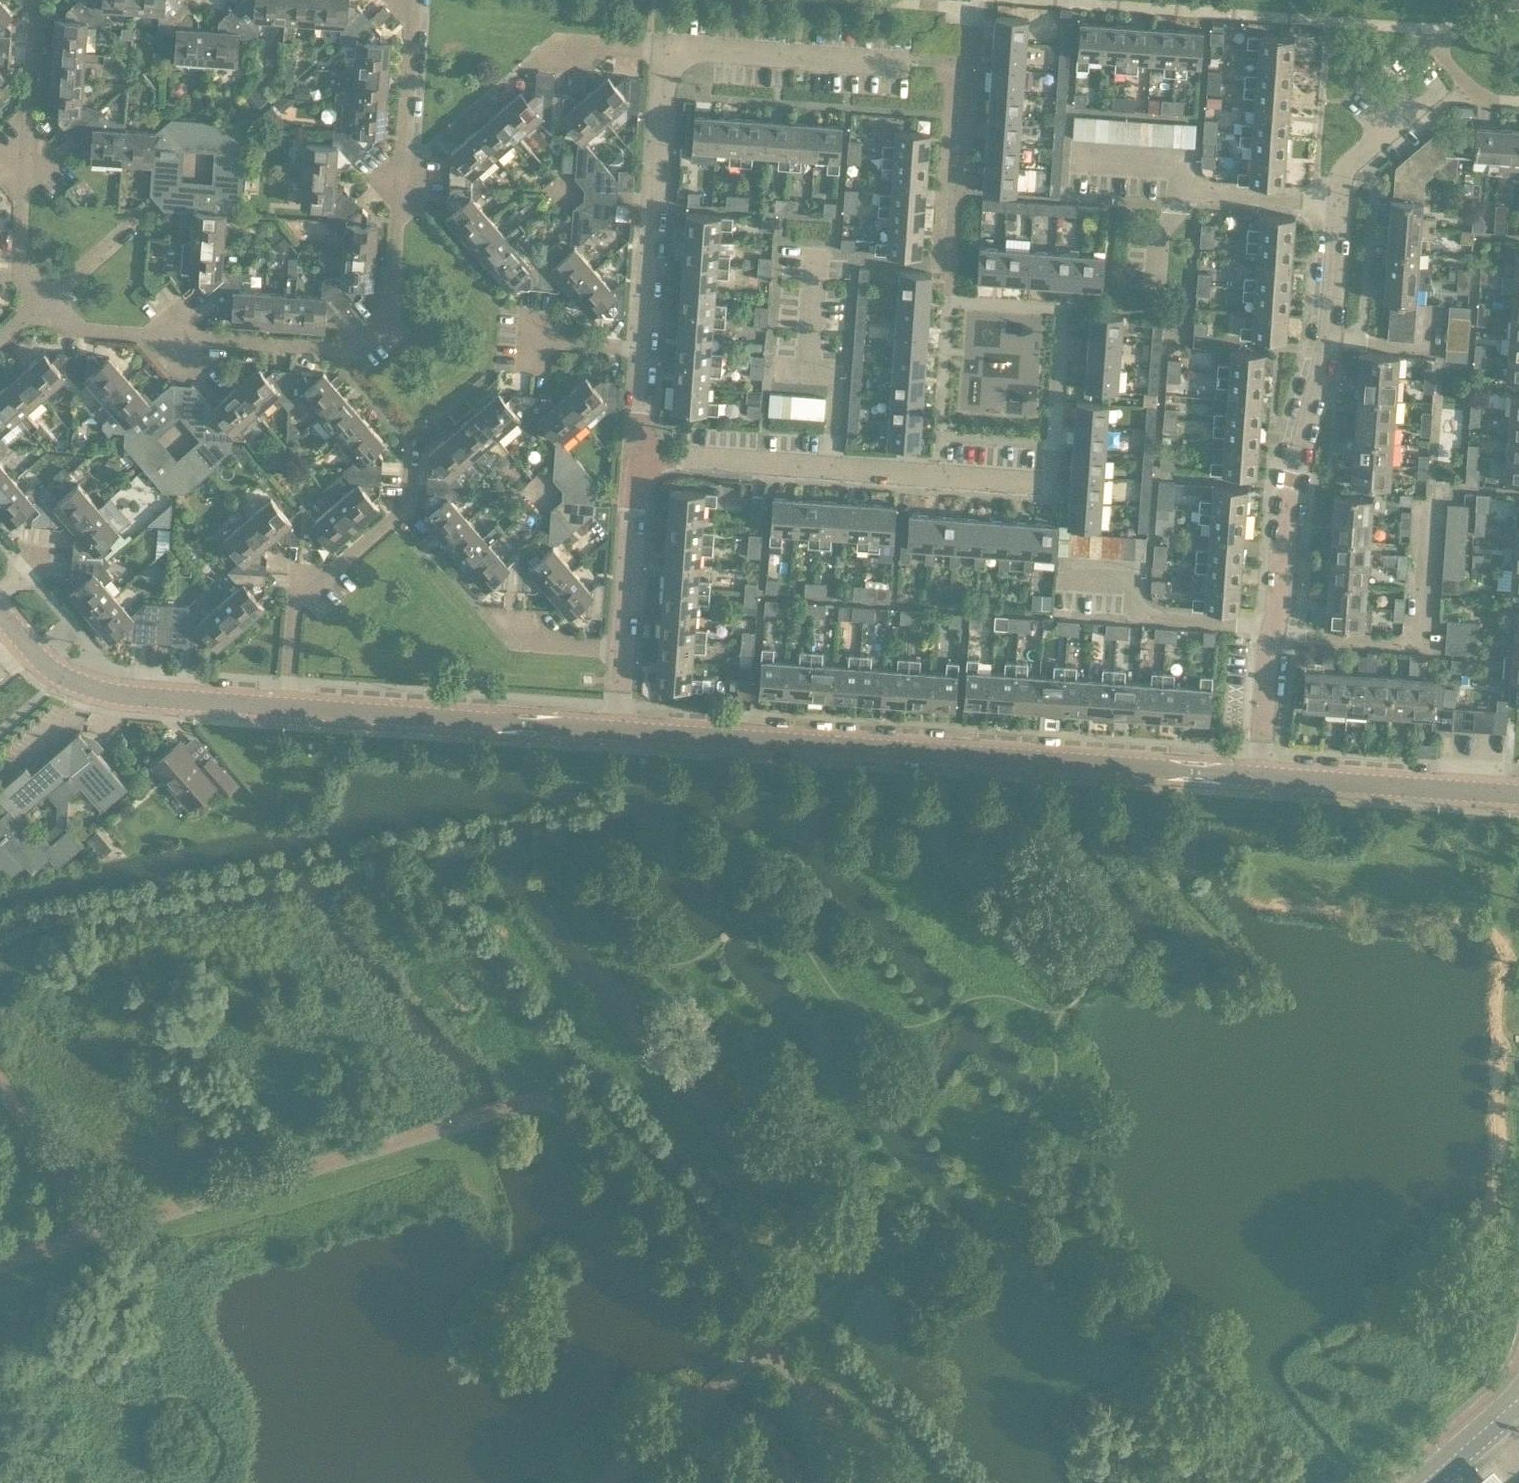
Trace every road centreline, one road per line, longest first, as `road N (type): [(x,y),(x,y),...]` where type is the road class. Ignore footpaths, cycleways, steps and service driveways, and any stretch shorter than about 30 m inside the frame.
road 1 (residential): [(42,303),(79,328),(349,348),(391,312),(414,0)]
road 2 (residential): [(1269,637),(1288,482),(1330,340),(1340,203)]
road 3 (residential): [(634,447),(1054,478)]
road 4 (residential): [(617,730),(1023,759)]
road 5 (residential): [(288,709),(617,730)]
road 6 (residential): [(33,0),(18,269),(42,303)]
road 7 (residential): [(288,709),(294,599),(409,507),(413,455)]
road 8 (residential): [(644,349),(668,47)]
road 9 (residential): [(1269,637),(1418,648),(1429,509)]
road 10 (residential): [(1340,203),(1198,193),(1171,163),(1068,156)]
road 11 (residential): [(27,645),(87,687),(288,709)]
road 12 (residential): [(1518,796),(1258,776)]
road 13 (residential): [(668,47),(909,65)]
road 14 (residential): [(1258,776),(1023,759)]
road 15 (residential): [(622,644),(634,447)]
road 16 (residential): [(1340,203),(1341,170),(1438,89)]
road 17 (residential): [(1258,776),(1269,637)]
road 18 (tertiary): [(1423,1482),(1518,1398)]

